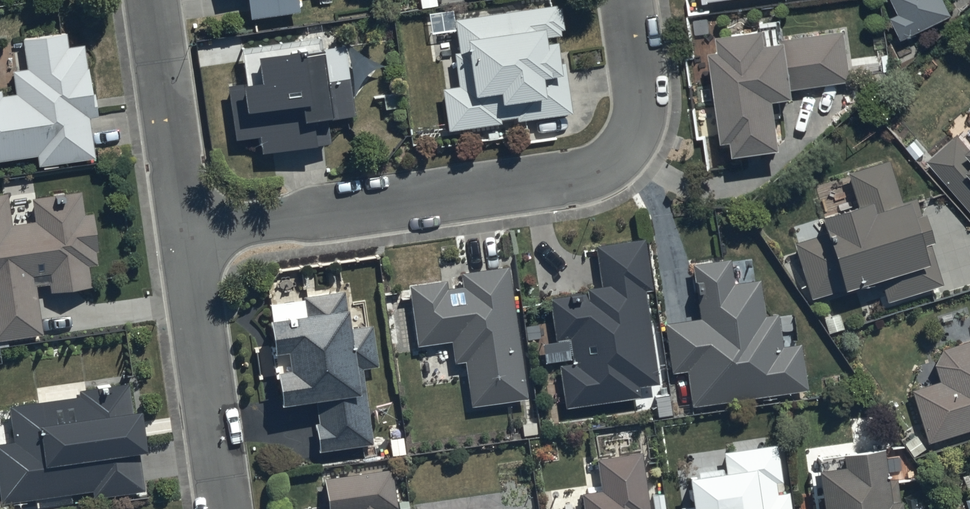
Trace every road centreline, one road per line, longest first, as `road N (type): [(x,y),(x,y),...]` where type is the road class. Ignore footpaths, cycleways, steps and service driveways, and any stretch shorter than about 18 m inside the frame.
road 1 (residential): [(627,0),(640,124),(613,162),(186,230)]
road 2 (residential): [(225,508),(186,230)]
road 3 (residential): [(186,230),(153,0)]

